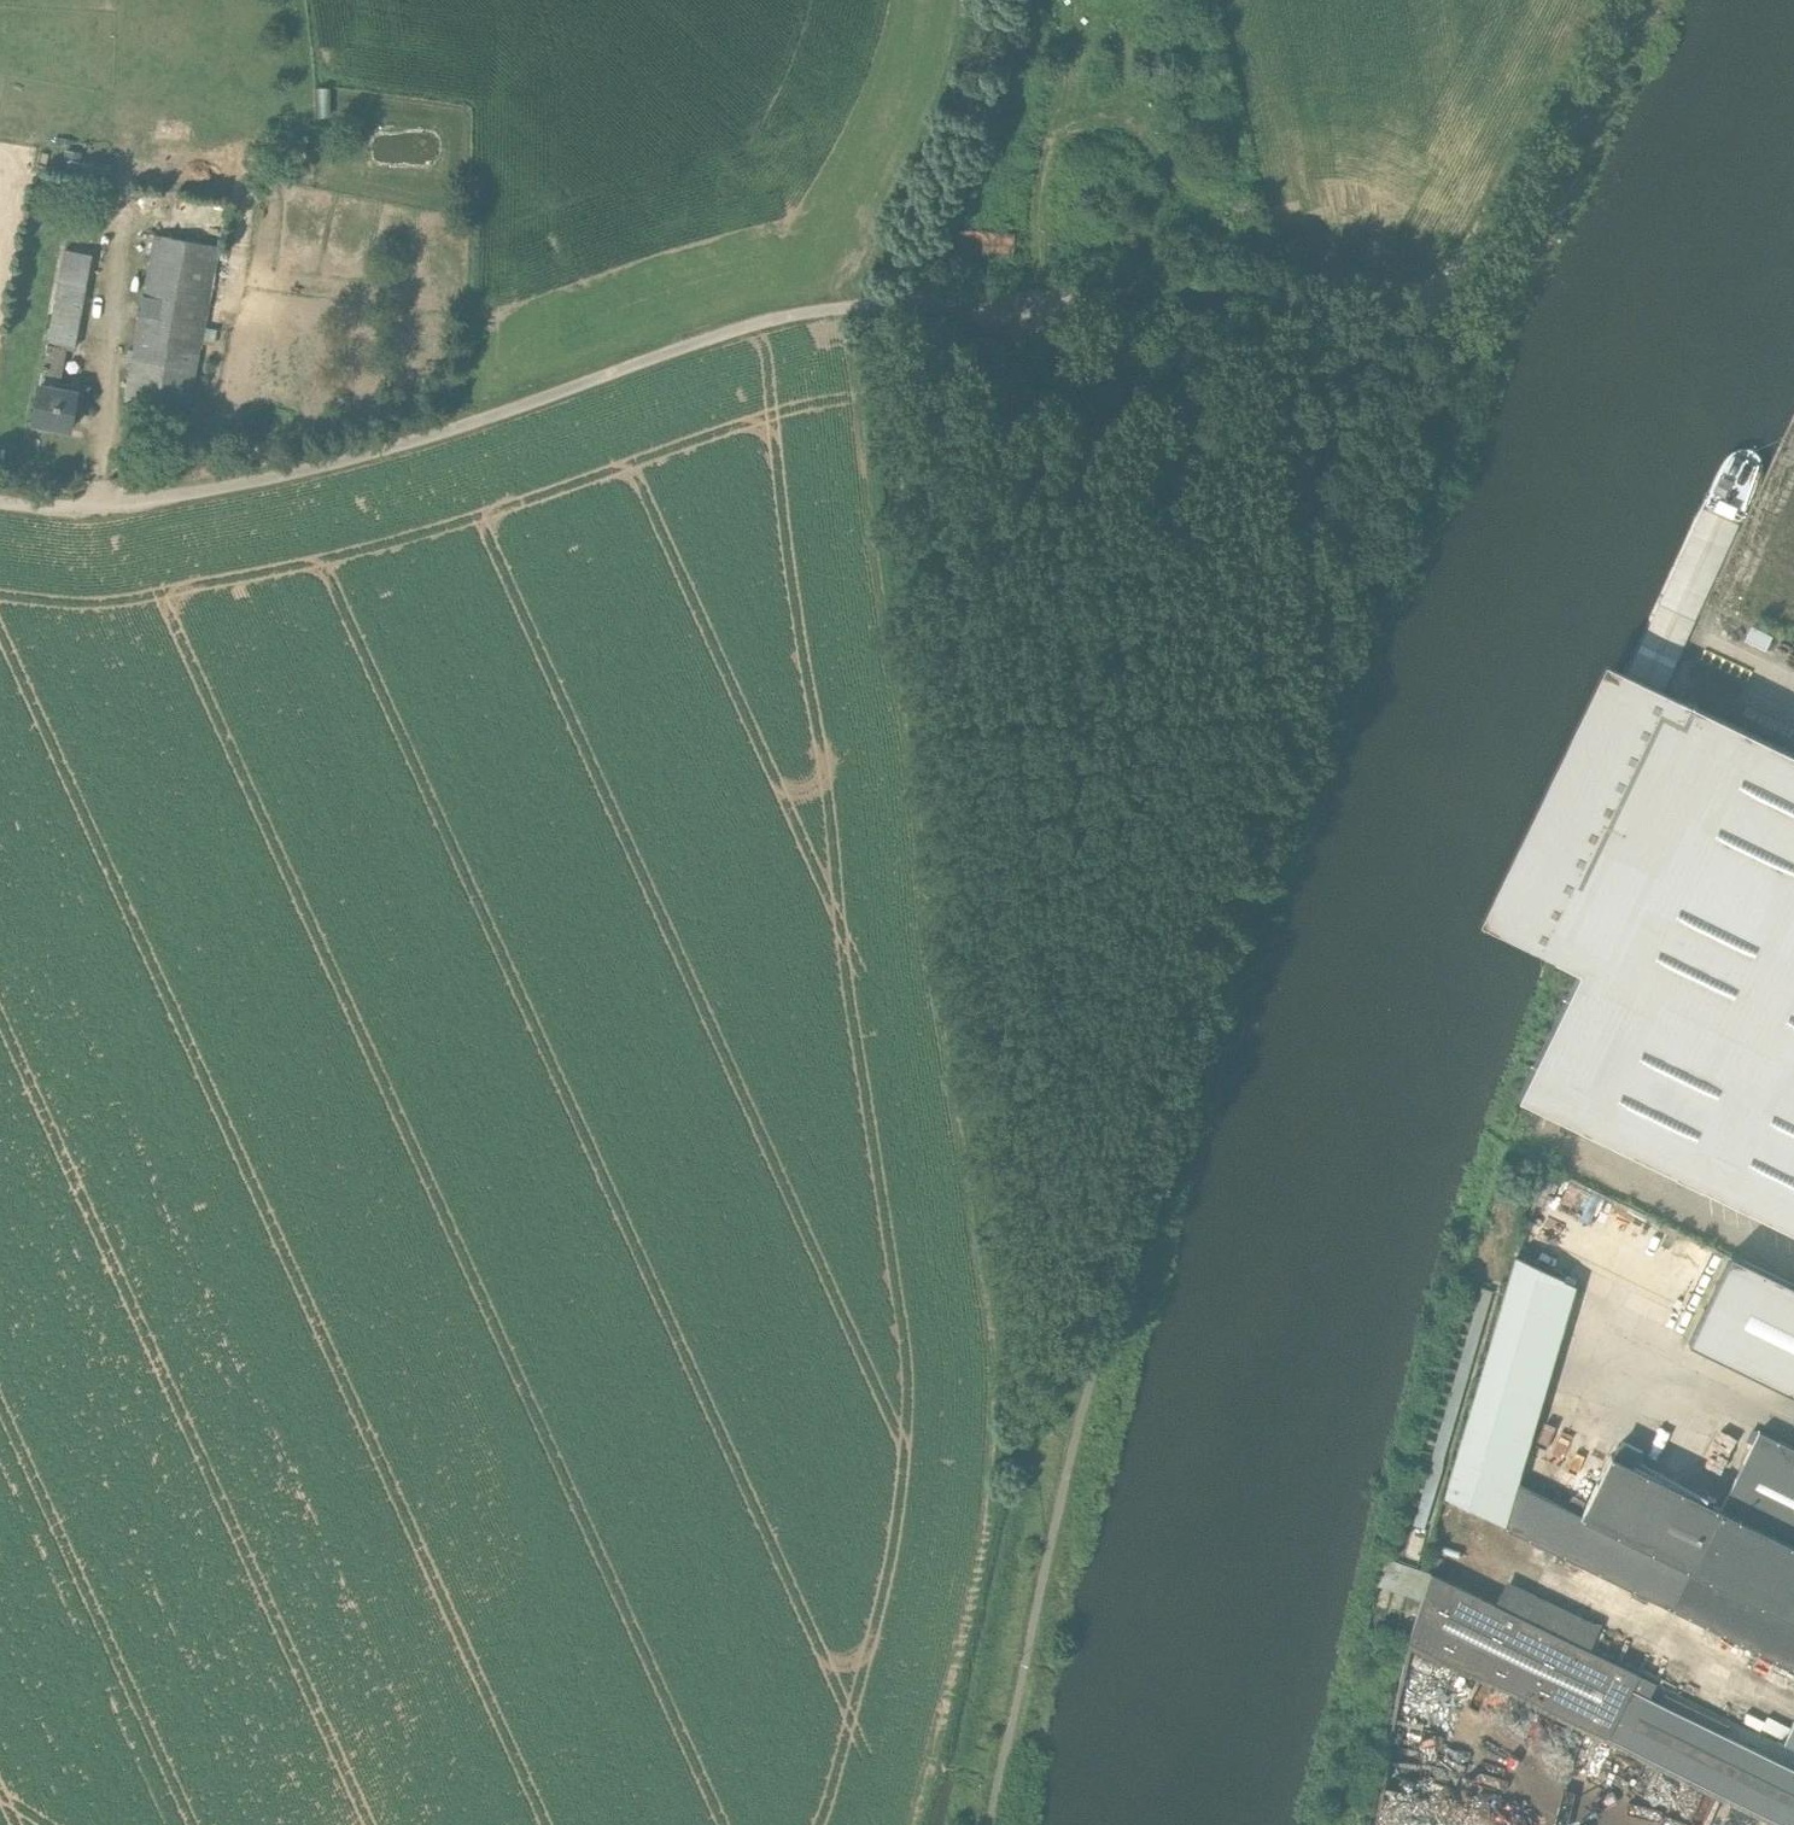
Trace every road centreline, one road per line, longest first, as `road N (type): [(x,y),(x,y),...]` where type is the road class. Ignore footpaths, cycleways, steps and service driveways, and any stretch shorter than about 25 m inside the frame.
road 1 (unclassified): [(0,496),(118,507),(219,492),(459,427),(782,314),(881,305)]
road 2 (track): [(881,305),(1250,290),(1426,298),(1441,321),(1417,466)]

